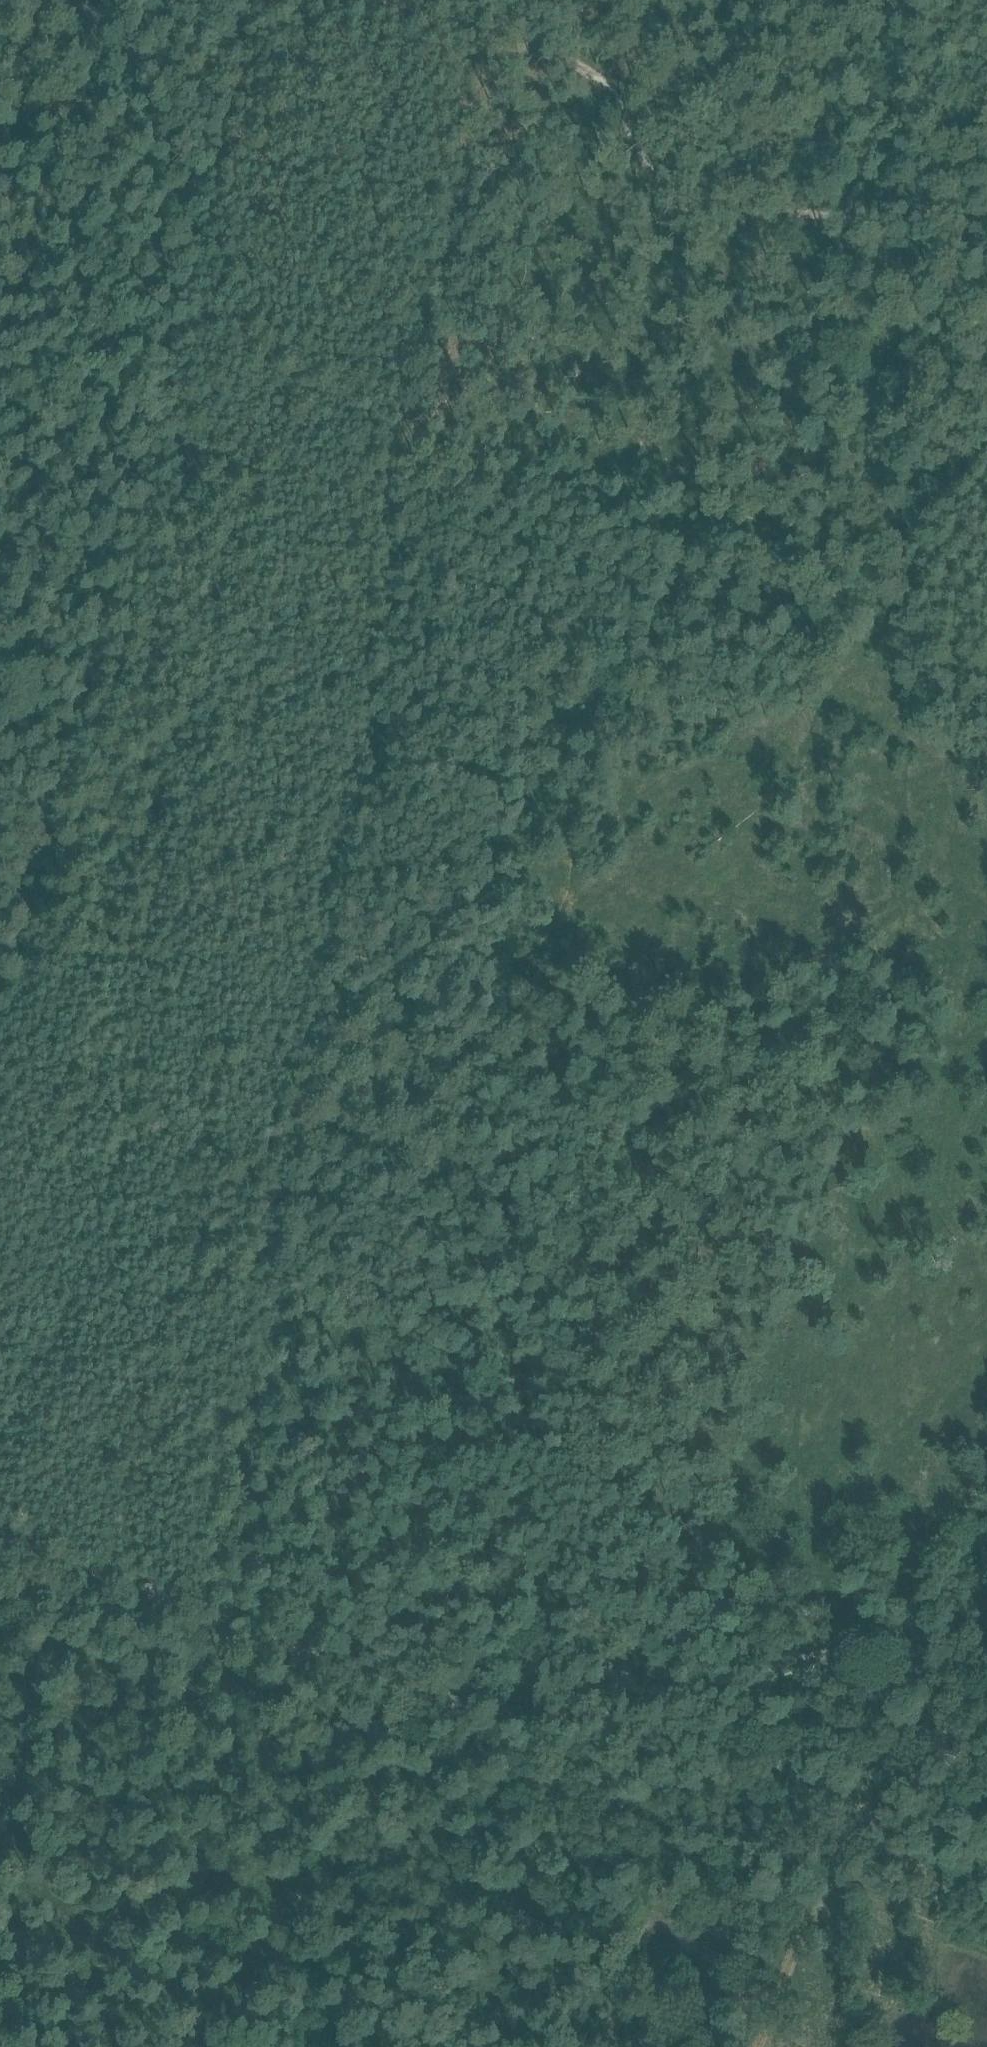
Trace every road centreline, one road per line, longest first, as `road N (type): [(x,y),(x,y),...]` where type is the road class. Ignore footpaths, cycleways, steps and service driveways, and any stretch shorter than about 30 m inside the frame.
road 1 (track): [(986,213),(700,204),(669,187),(637,107),(591,59),(468,37),(386,0)]
road 2 (track): [(438,1701),(0,1537)]
road 3 (track): [(870,1671),(823,1664),(558,1706),(438,1701)]

